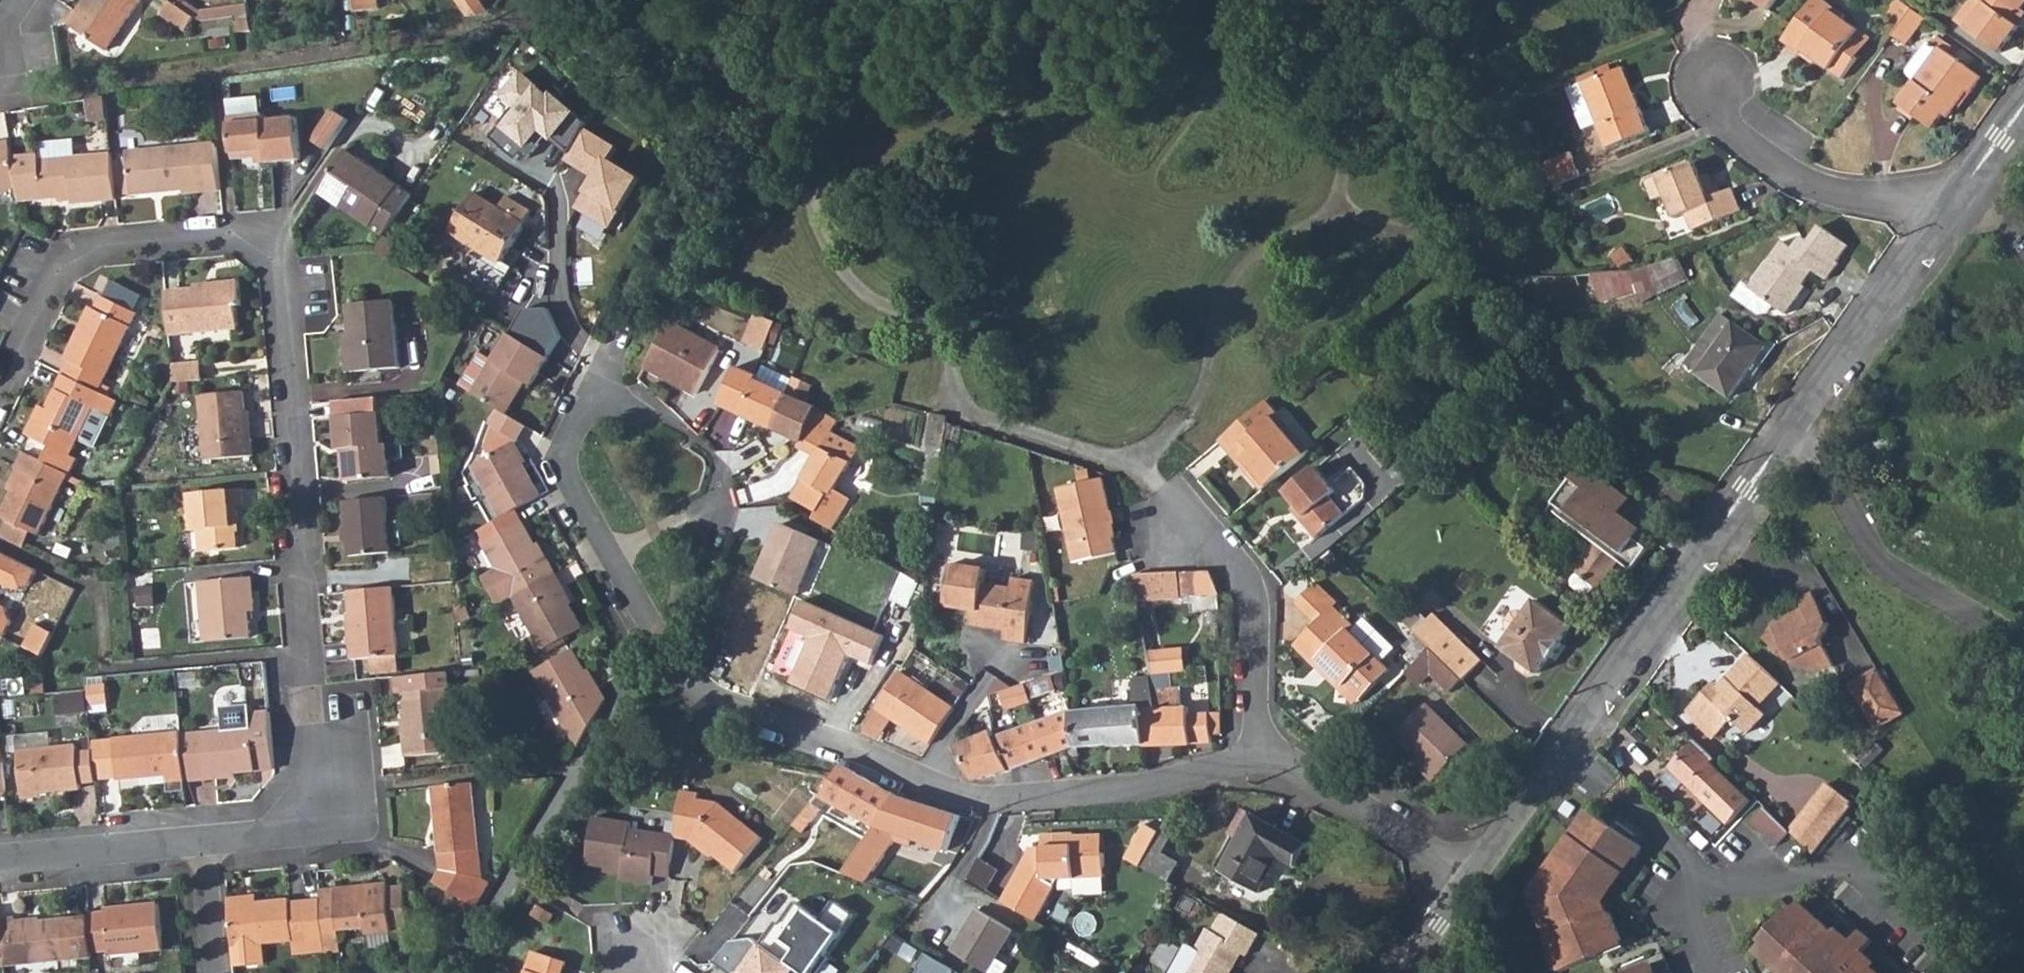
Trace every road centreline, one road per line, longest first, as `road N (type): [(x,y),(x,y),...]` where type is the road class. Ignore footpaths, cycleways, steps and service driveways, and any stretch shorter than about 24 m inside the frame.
road 1 (residential): [(1255,748),(1158,783),(974,797),(661,662),(570,483),(567,451),(744,142)]
road 2 (residential): [(196,844),(268,837),(306,819),(317,785),(282,274),(265,248),(233,237),(109,246),(54,278),(0,382)]
road 3 (residential): [(1948,211),(1559,744)]
road 4 (track): [(463,972),(661,662)]
road 5 (residential): [(1255,748),(1253,599),(1246,570),(1165,479)]
road 6 (residential): [(1948,211),(1801,174),(1725,127),(1713,76)]
road 7 (residential): [(1702,885),(1852,870),(1884,889),(1927,945)]
road 8 (residential): [(1460,876),(1255,748)]
road 9 (residential): [(1559,744),(1702,885)]
road 10 (residential): [(0,858),(196,844)]
road 11 (residential): [(1559,744),(1460,876)]
road 12 (residential): [(2023,106),(1948,211)]
road 13 (residential): [(196,844),(207,972)]

